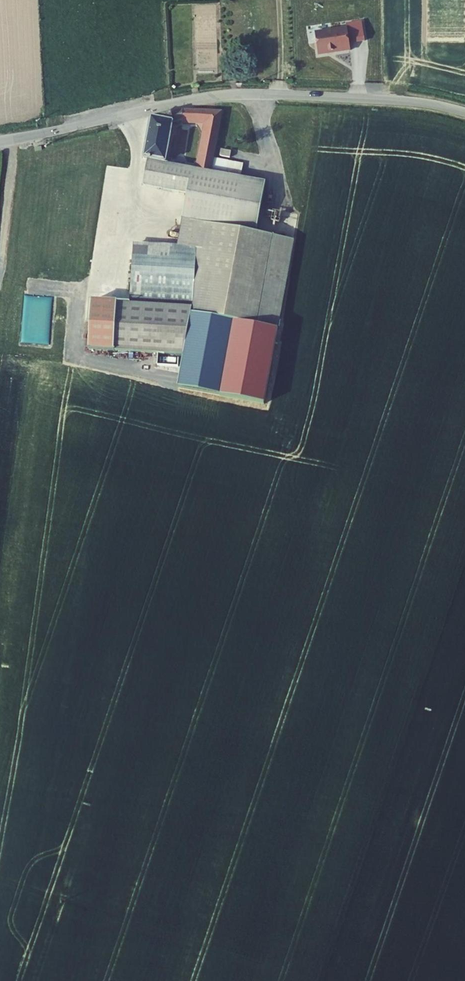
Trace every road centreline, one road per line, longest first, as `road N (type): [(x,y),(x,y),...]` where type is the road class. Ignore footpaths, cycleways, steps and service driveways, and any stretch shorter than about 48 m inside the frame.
road 1 (unclassified): [(0,142),(231,95),(411,101),(464,112)]

